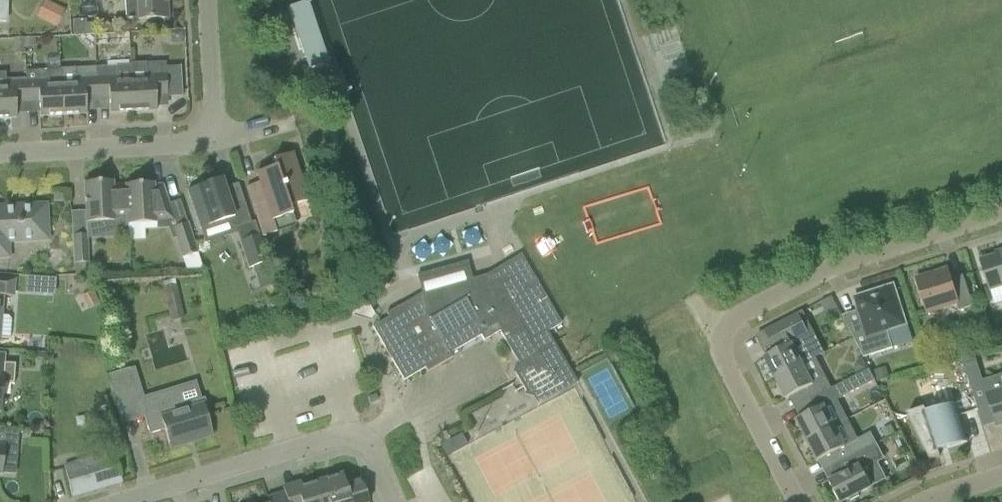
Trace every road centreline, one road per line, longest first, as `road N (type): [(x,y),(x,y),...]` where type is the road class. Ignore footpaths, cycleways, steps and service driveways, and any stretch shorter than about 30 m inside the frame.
road 1 (residential): [(813,501),(721,346),(724,328),(735,315),(1001,217)]
road 2 (residential): [(134,501),(350,436)]
road 3 (residential): [(0,154),(214,140)]
road 4 (residential): [(214,140),(204,0)]

